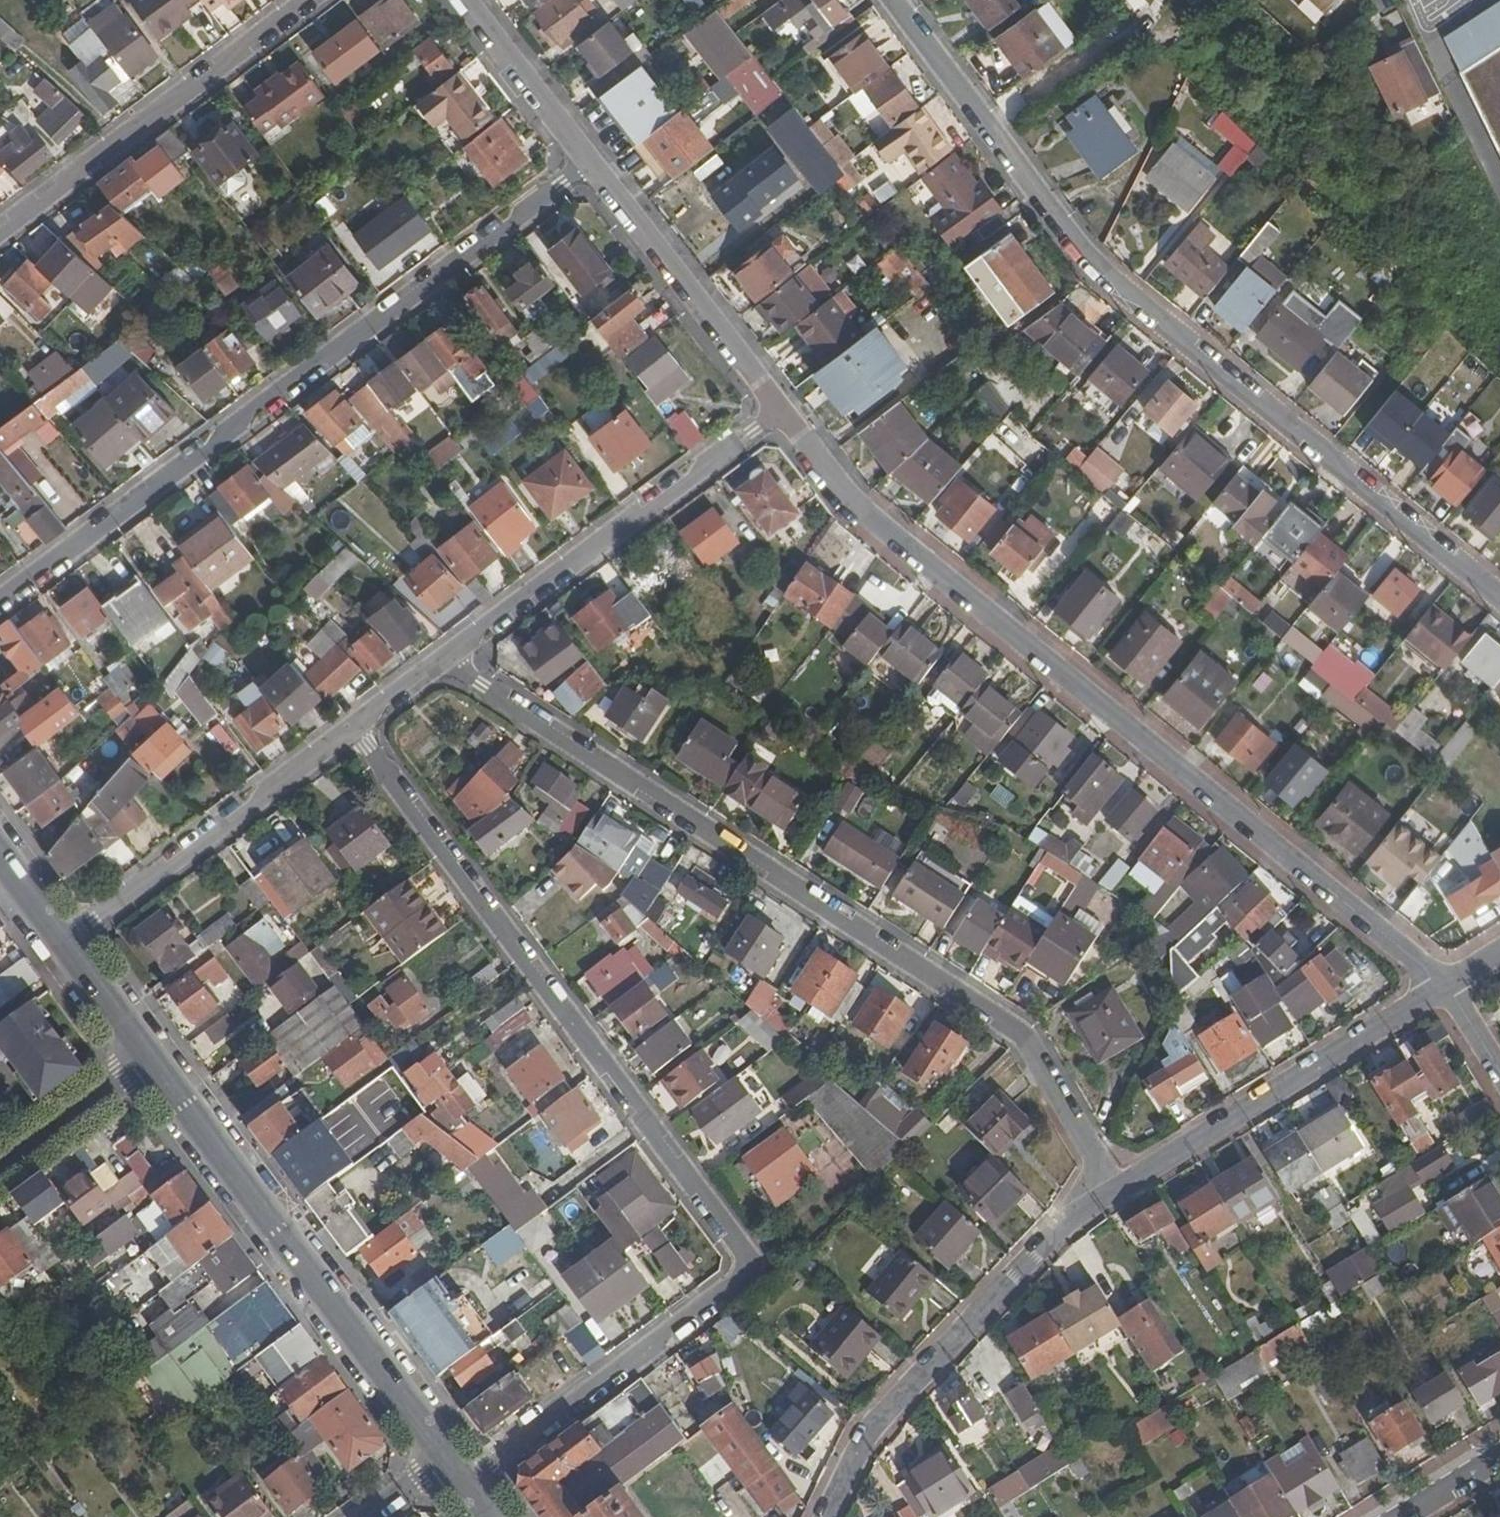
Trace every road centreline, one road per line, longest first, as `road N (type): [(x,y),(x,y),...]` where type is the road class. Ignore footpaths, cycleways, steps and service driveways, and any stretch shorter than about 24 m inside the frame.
road 1 (residential): [(346,731),(747,1278),(463,1487)]
road 2 (residential): [(1444,982),(849,503),(781,412)]
road 3 (residential): [(1499,597),(1100,272),(892,0)]
road 4 (residential): [(590,173),(0,606)]
road 5 (residential): [(440,659),(1023,1039)]
road 6 (tertiary): [(145,1061),(437,1454)]
road 7 (unclassified): [(1111,1191),(1072,1220),(913,1377),(868,1429),(819,1516)]
road 8 (residential): [(781,412),(440,659)]
road 9 (unclassified): [(1444,982),(1111,1191)]
road 10 (residential): [(302,0),(0,230)]
road 11 (residential): [(346,731),(61,943)]
road 12 (residential): [(781,412),(590,173)]
road 13 (residential): [(590,173),(461,0)]
road 14 (residential): [(0,1169),(145,1061)]
road 15 (unclassified): [(1023,1039),(1111,1191)]
road 16 (tertiary): [(61,943),(145,1061)]
road 17 (unclassified): [(1396,1516),(1499,1451)]

